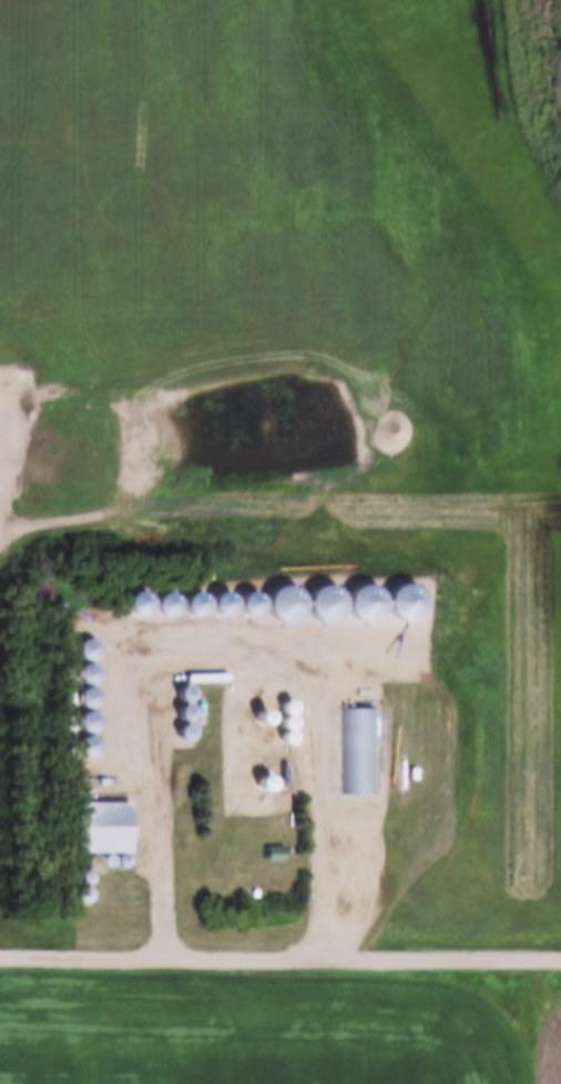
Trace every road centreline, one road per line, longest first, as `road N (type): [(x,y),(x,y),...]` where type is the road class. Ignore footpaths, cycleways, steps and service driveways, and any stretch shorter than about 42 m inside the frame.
road 1 (residential): [(560,954),(0,950)]

